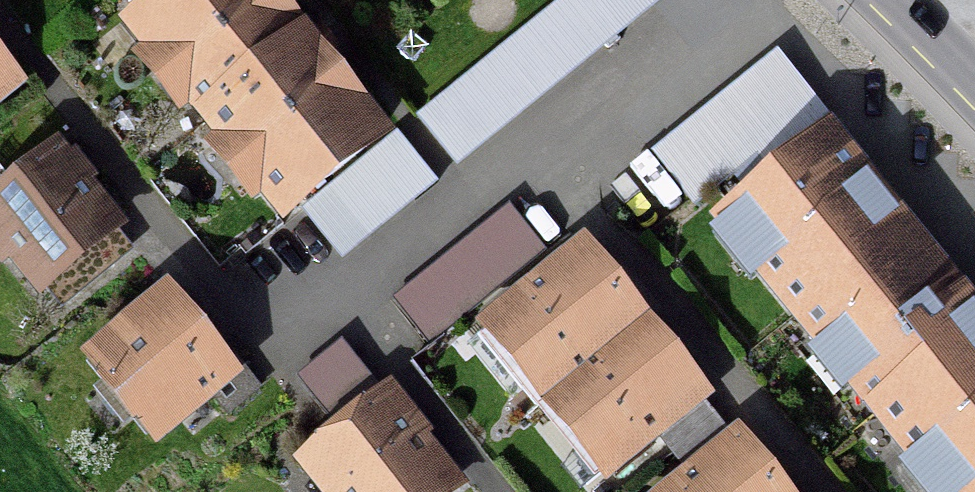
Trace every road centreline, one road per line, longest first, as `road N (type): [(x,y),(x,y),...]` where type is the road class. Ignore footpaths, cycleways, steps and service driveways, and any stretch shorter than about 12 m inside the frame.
road 1 (residential): [(342,293),(277,345),(0,13)]
road 2 (residential): [(723,0),(342,293)]
road 3 (residential): [(498,491),(342,293)]
road 4 (secondary): [(974,86),(887,0)]

